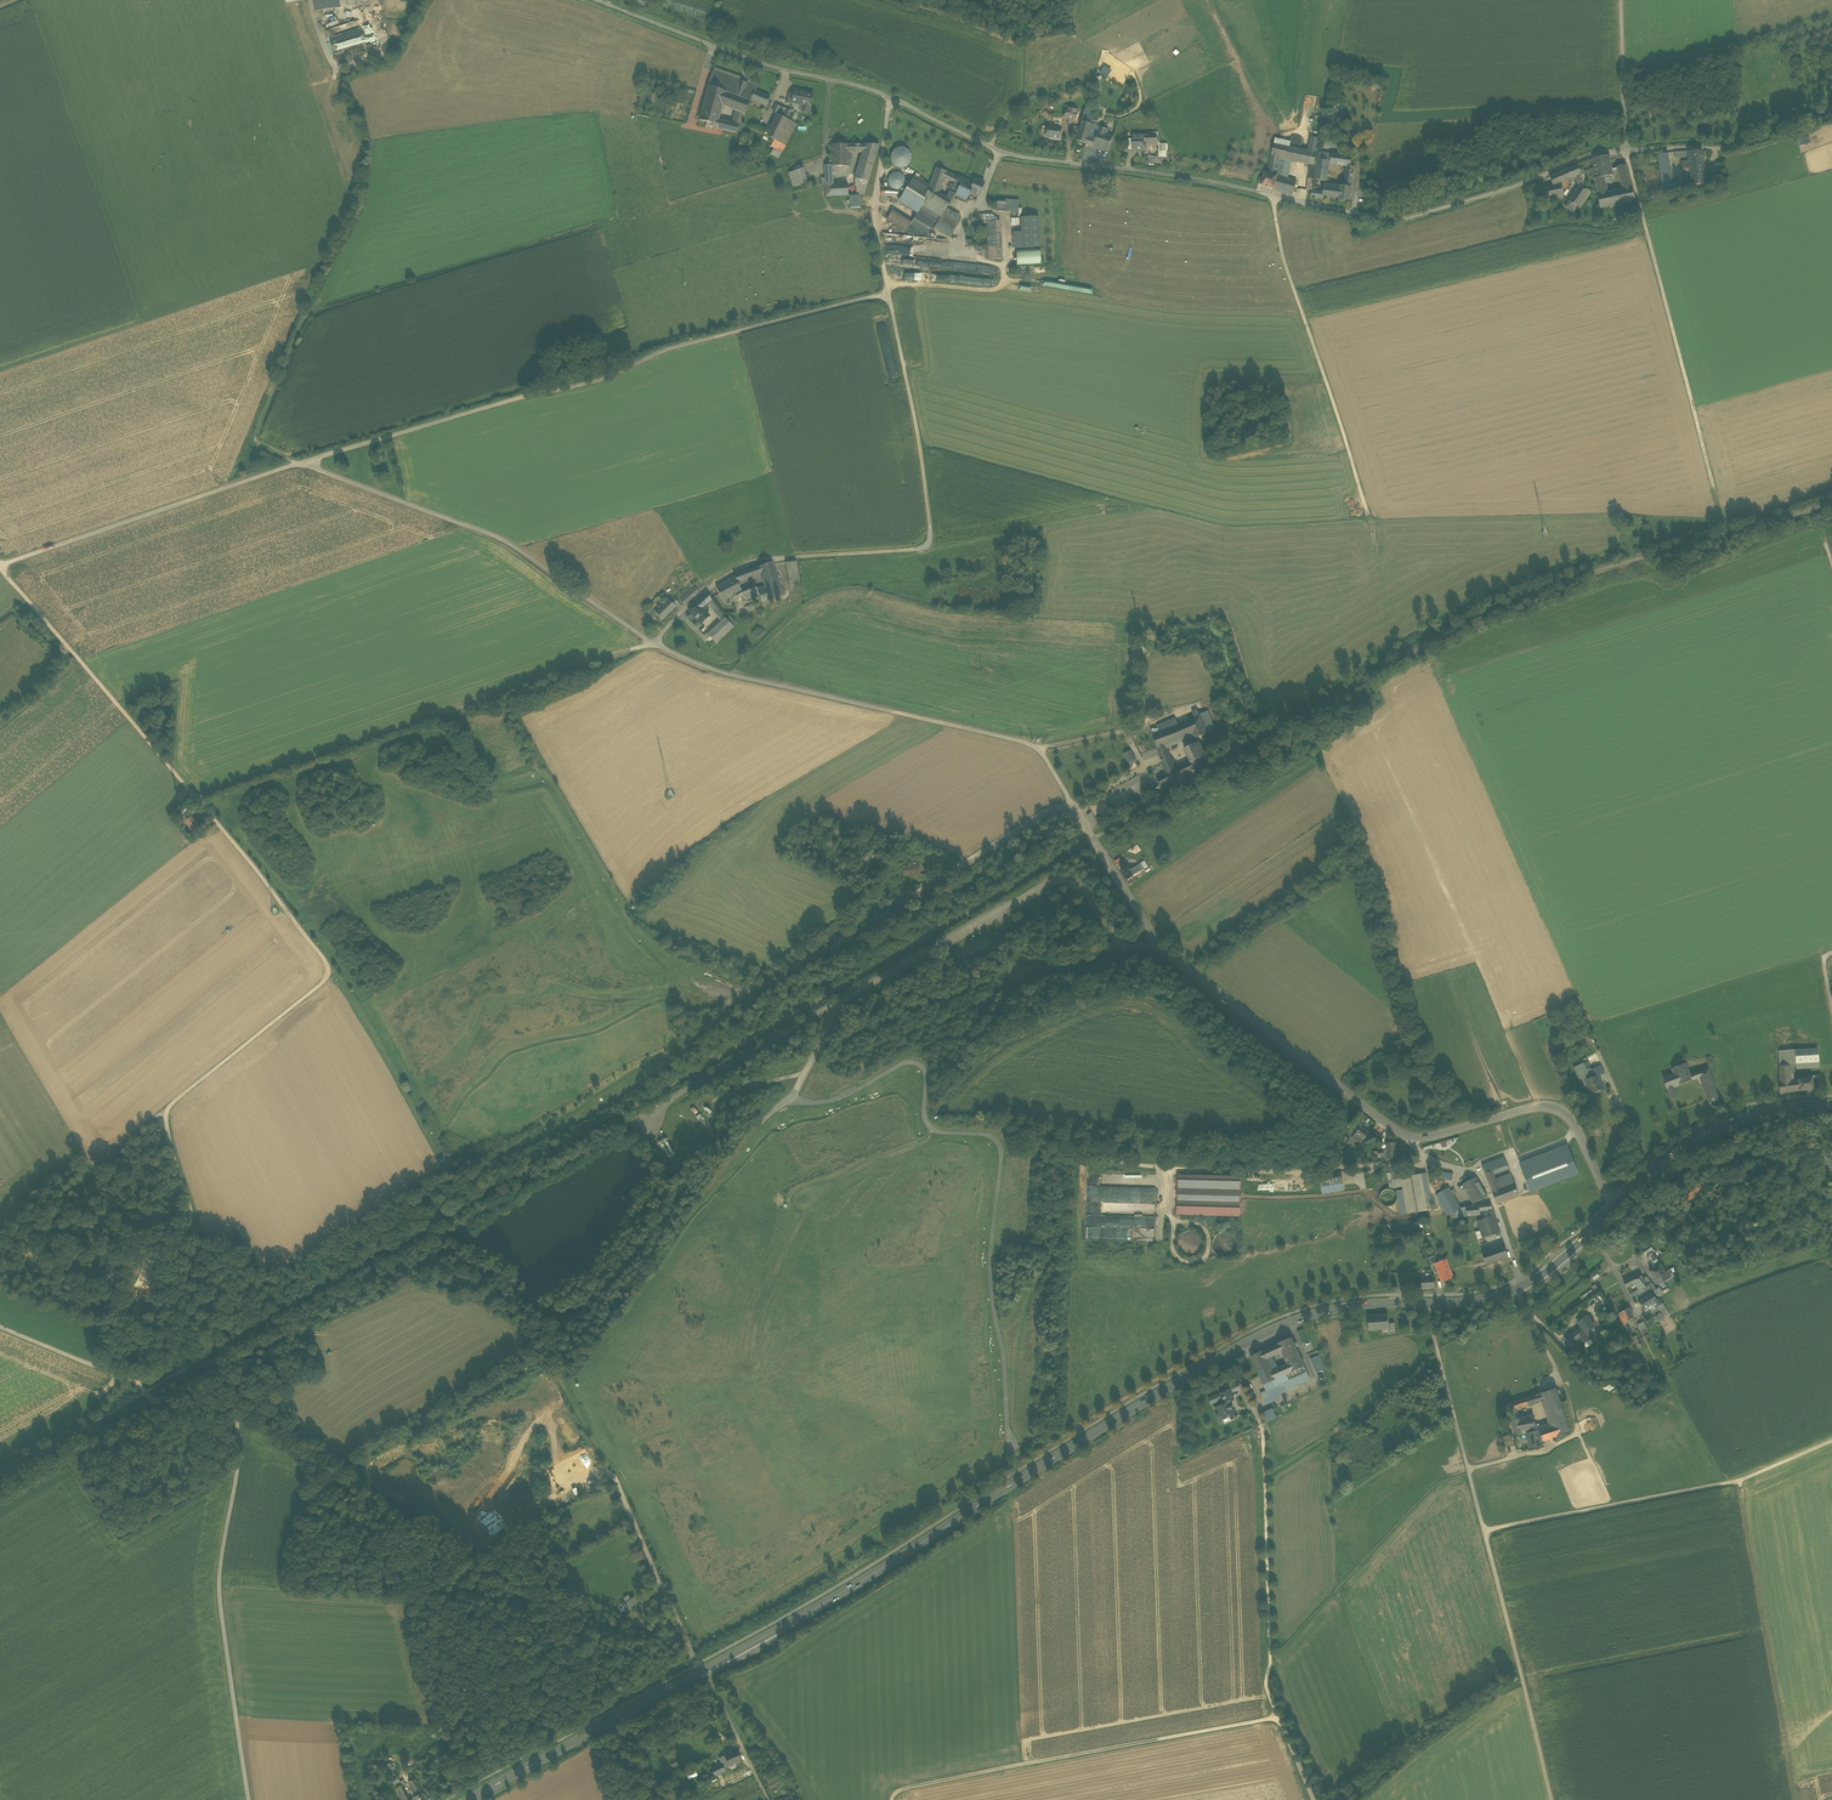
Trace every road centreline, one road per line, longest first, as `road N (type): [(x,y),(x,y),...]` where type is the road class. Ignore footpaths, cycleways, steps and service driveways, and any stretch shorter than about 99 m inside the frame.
road 1 (unclassified): [(592,0),(771,68),(890,97),(1000,151),(1204,180),(1394,220),(1500,192),(1594,154),(1731,146),(1831,109)]
road 2 (unclassified): [(654,643),(715,669),(1038,749),(1158,945),(1399,1133),(1430,1136),(1544,1106),(1561,1111),(1615,1205)]
road 3 (primary): [(704,1669),(851,1588),(1247,1342),(1308,1316),(1363,1305),(1498,1296),(1557,1263),(1615,1205)]
road 4 (track): [(0,569),(329,966),(327,979),(163,1111),(192,1209),(135,1382)]
road 5 (unclassified): [(0,1326),(135,1382),(153,1405),(214,1371),(232,1378),(240,1447),(219,1587),(250,1799)]
road 6 (unclassified): [(300,463),(605,379),(663,351),(887,292)]
road 7 (track): [(890,97),(874,227),(920,445),(931,548),(787,558)]
road 8 (track): [(1621,0),(1625,150),(1713,490)]
road 9 (track): [(198,799),(654,643)]
road 10 (unclassified): [(300,463),(507,542),(654,643)]
road 11 (track): [(890,1799),(899,1790),(1016,1765),(1278,1717)]
road 12 (track): [(1073,805),(1056,807),(760,991)]
road 13 (track): [(1484,1530),(1739,1481),(1831,1441)]
road 14 (track): [(1272,195),(1281,255),(1369,518)]
road 15 (track): [(1739,1481),(1796,1799)]
road 16 (unclassified): [(0,566),(300,463)]
road 17 (track): [(1278,1717),(1266,1686),(1262,1428)]
road 18 (track): [(1484,1530),(1551,1799)]
road 19 (track): [(0,1016),(91,1170),(163,1111)]
road 20 (primary): [(467,1799),(704,1669)]
road 21 (primary): [(1615,1205),(1683,1148),(1736,1120),(1831,1104)]
road 22 (track): [(1426,1304),(1484,1530)]
road 23 (track): [(329,966),(443,1166)]
road 24 (track): [(704,1669),(609,1468)]
road 25 (track): [(1410,1137),(1435,1162),(1482,1175),(1524,1286)]
road 26 (track): [(300,463),(254,440),(305,317),(320,312)]
road 27 (unclassified): [(787,558),(749,562),(706,589),(654,643)]
road 28 (unclassified): [(704,1669),(767,1799)]
road 29 (track): [(1038,749),(1127,731),(1143,766)]

